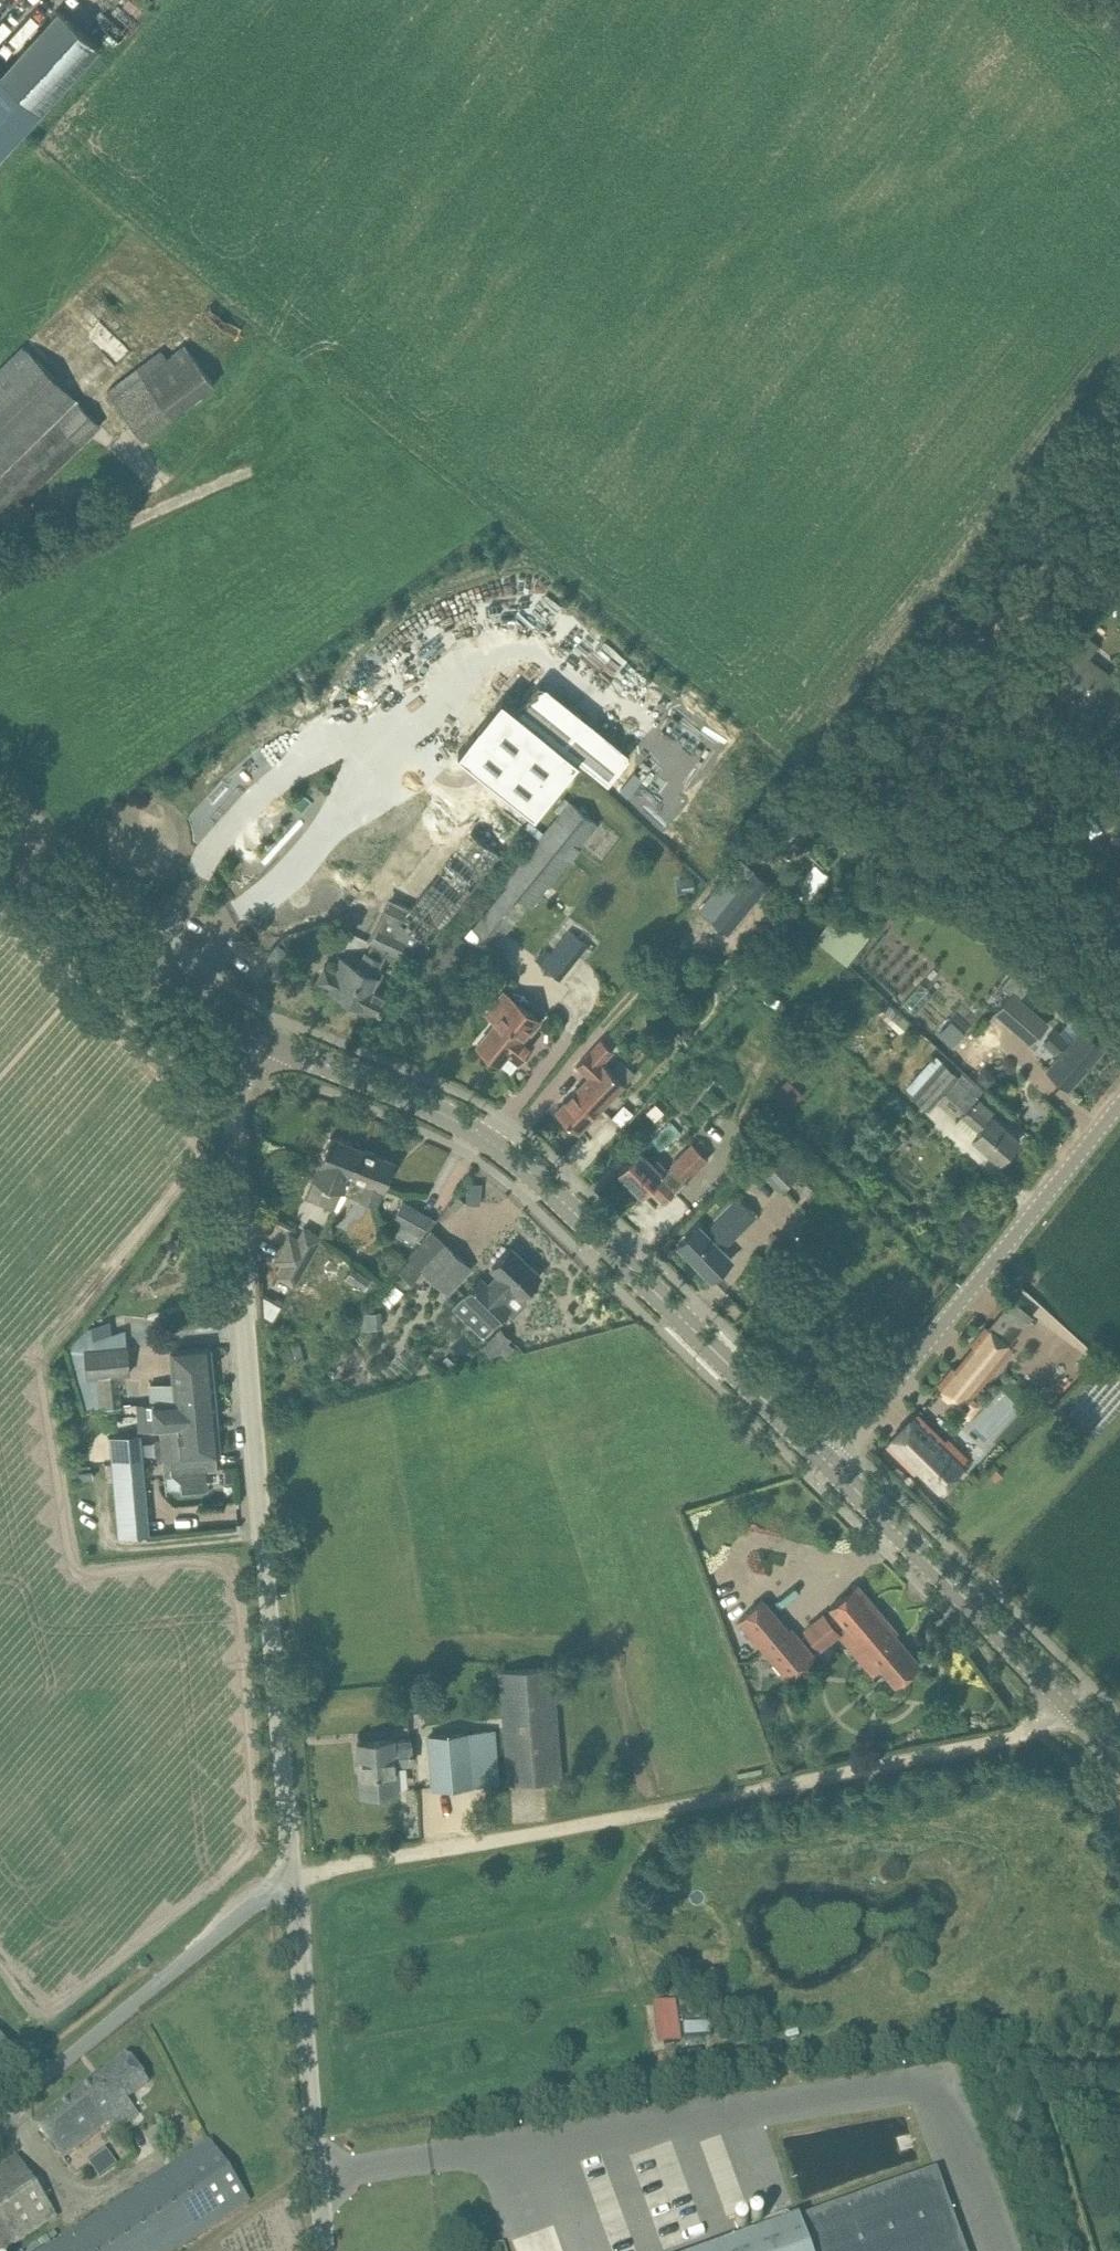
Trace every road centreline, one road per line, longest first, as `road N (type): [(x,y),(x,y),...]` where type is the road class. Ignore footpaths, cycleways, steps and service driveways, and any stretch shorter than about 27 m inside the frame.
road 1 (unclassified): [(293,1876),(233,1111),(261,1040)]
road 2 (track): [(293,1876),(1016,1735),(1071,1704)]
road 3 (tertiary): [(828,1460),(515,1159),(398,1094),(261,1040)]
road 4 (unclassified): [(828,1460),(1119,1107)]
road 5 (tertiary): [(1119,1768),(1033,1663),(828,1460)]
road 6 (unclassified): [(0,2111),(266,1889),(293,1876)]
road 7 (unclassified): [(312,2250),(293,1876)]
road 8 (tertiary): [(261,1040),(171,976),(0,821)]

